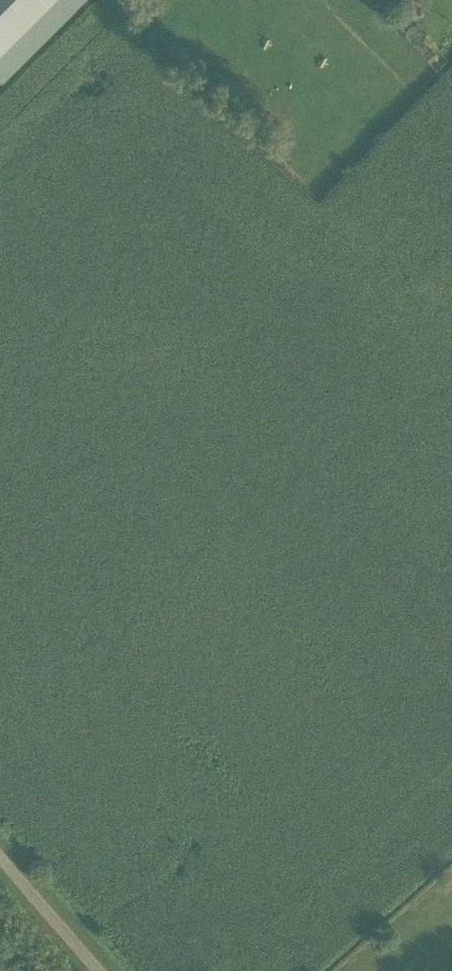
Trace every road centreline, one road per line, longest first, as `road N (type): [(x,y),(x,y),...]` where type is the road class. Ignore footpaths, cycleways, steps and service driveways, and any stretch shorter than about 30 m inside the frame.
road 1 (residential): [(96,970),(0,861)]

